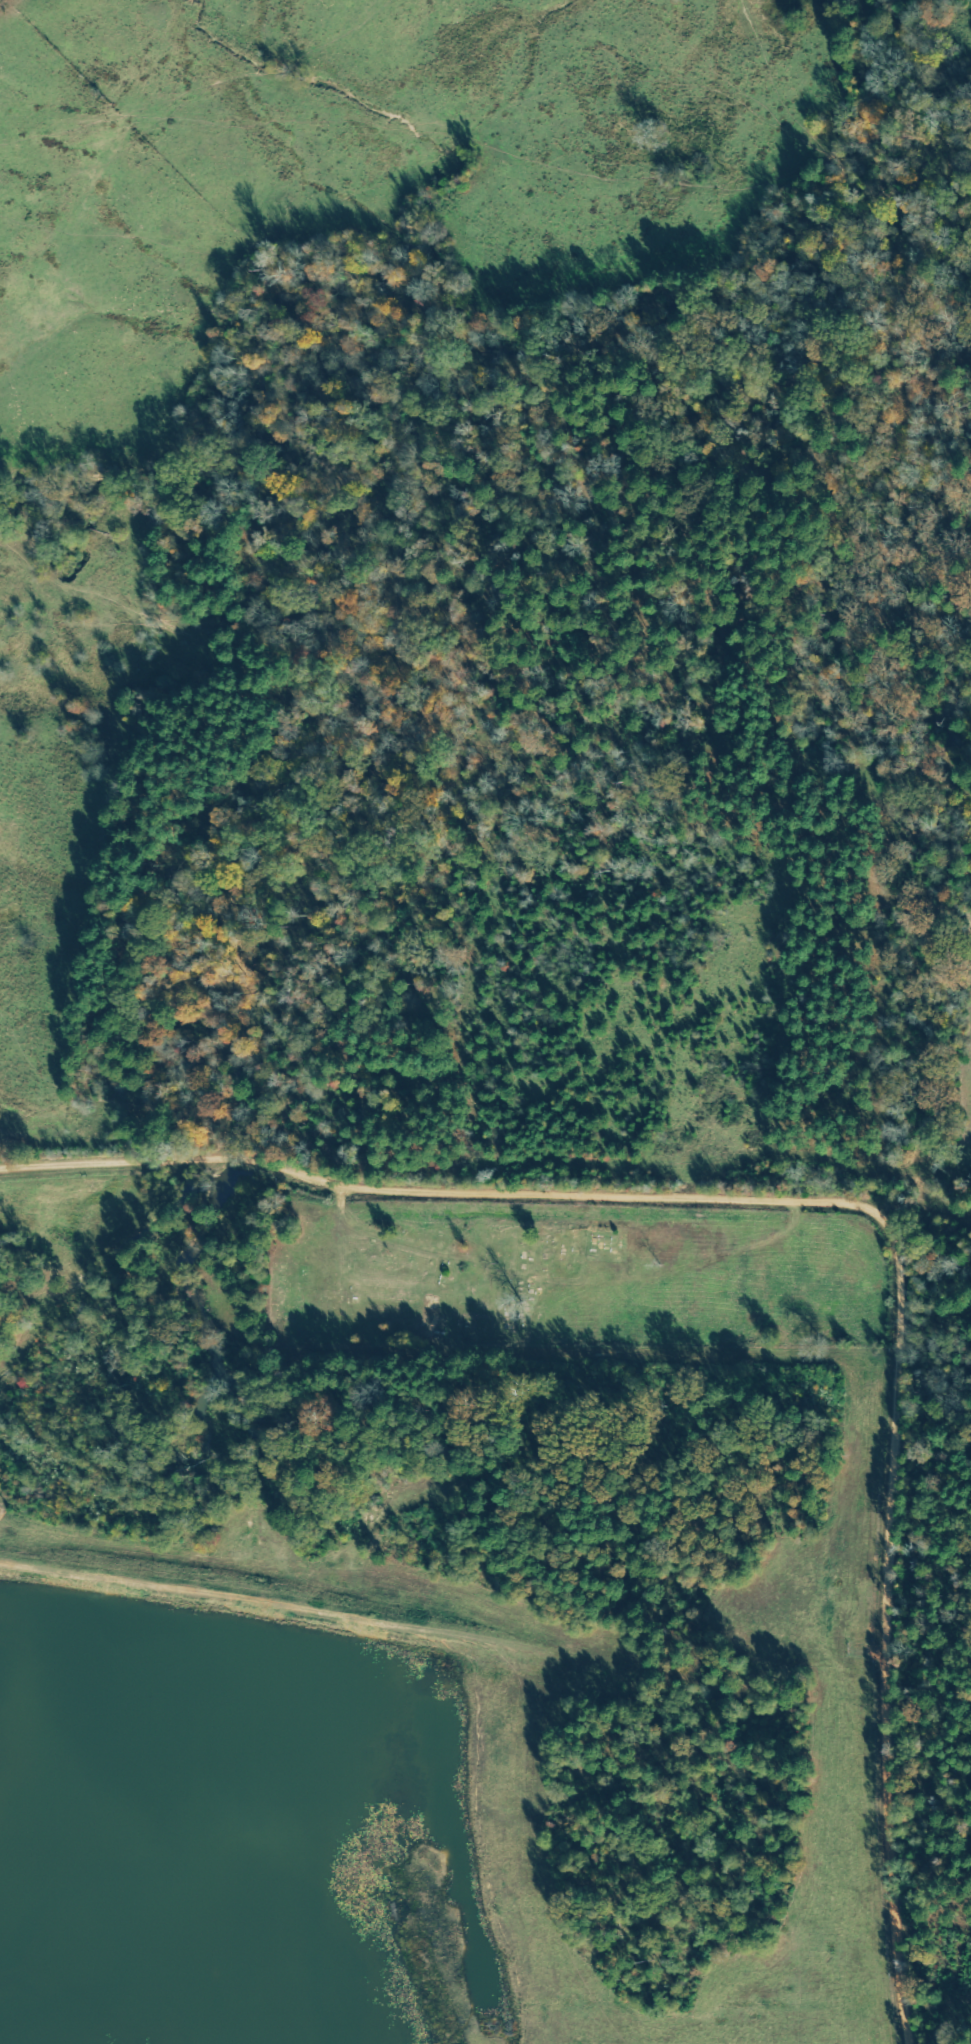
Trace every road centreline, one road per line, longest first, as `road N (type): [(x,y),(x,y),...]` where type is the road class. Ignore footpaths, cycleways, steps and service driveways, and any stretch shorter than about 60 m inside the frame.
road 1 (residential): [(882,1216),(862,1206),(343,1190),(297,1173),(171,1162),(0,1172)]
road 2 (residential): [(913,2043),(887,1648),(902,1297),(898,1245),(882,1216)]

